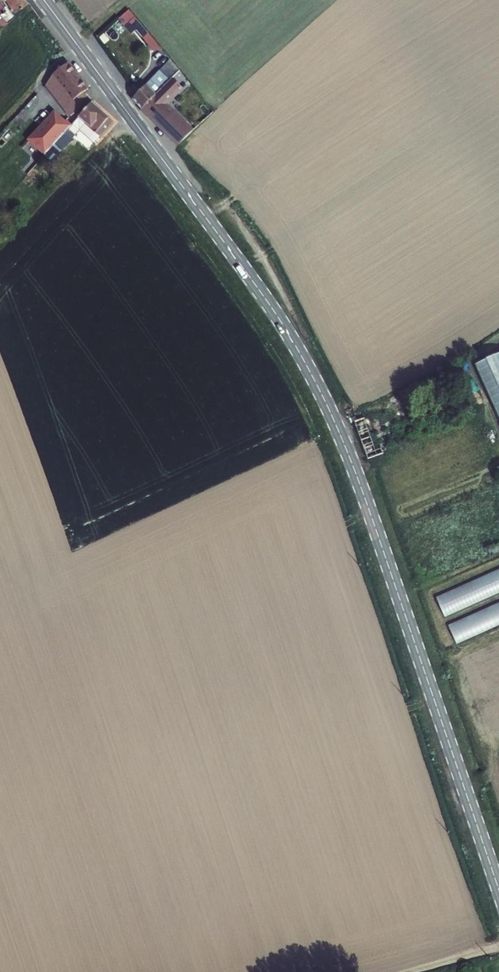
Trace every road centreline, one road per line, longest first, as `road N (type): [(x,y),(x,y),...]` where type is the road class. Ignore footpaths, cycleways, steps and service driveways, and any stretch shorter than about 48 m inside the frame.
road 1 (tertiary): [(498,891),(323,397),(270,305),(44,0)]

